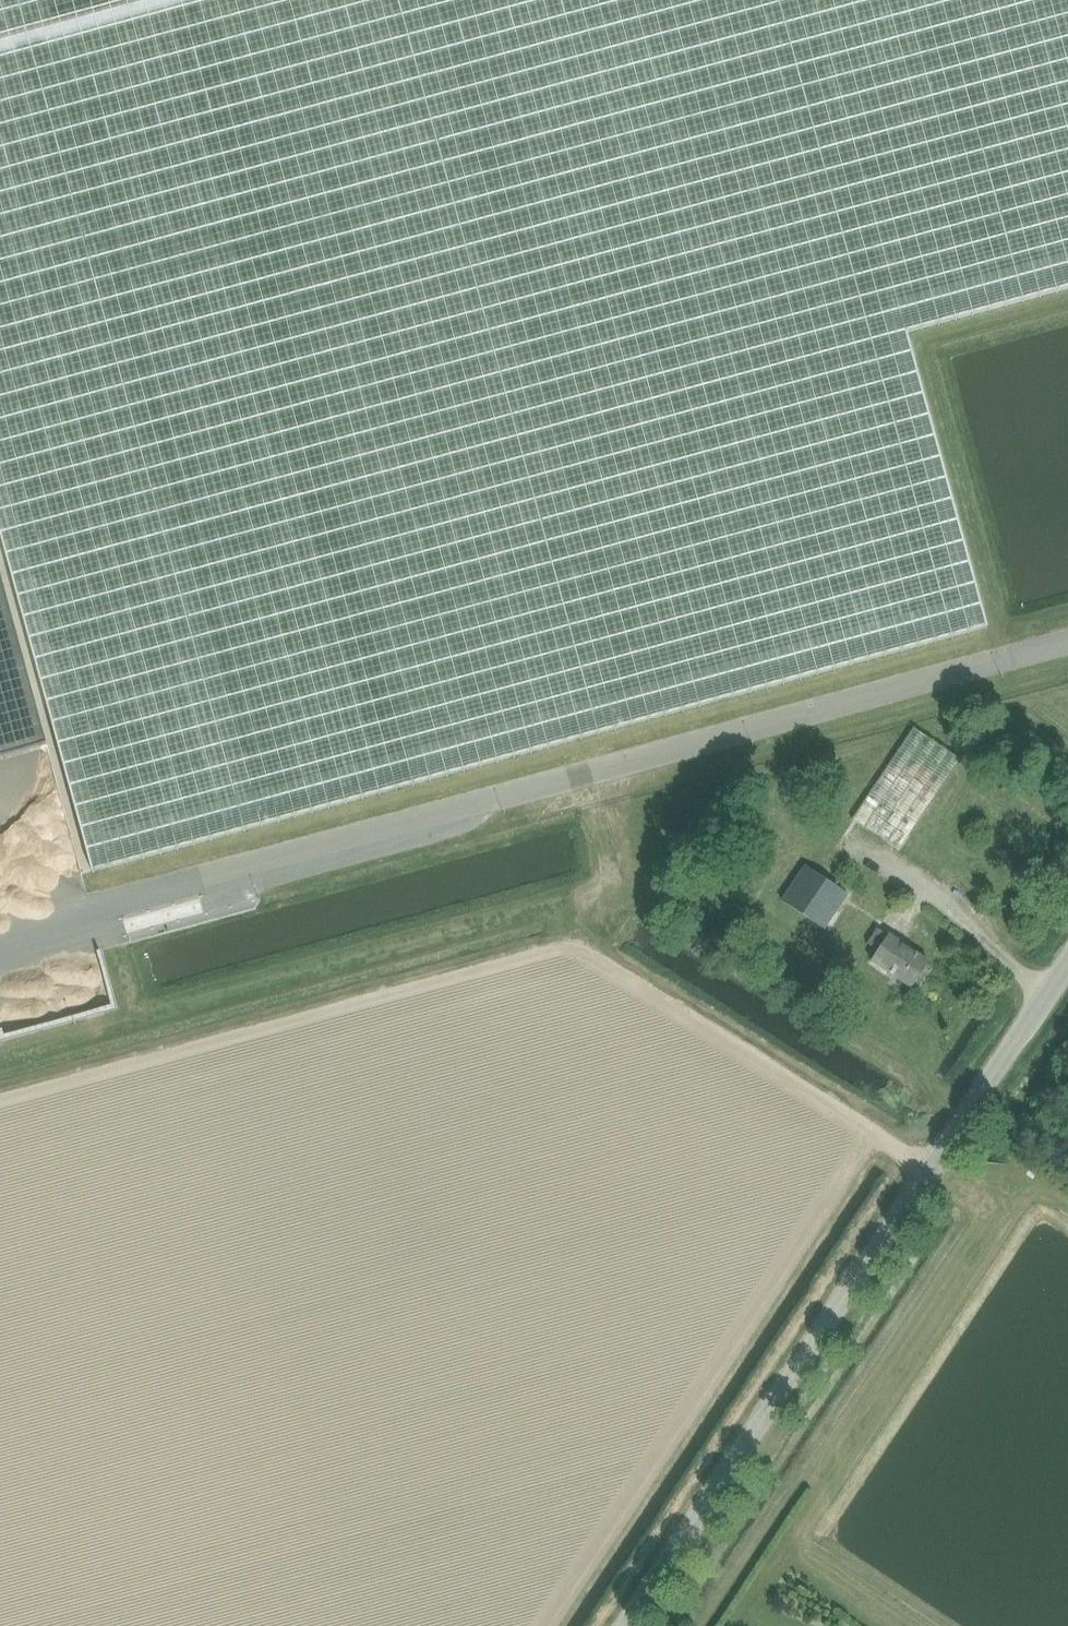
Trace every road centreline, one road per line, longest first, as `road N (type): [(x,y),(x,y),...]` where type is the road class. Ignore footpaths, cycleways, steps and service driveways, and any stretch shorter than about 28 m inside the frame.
road 1 (unclassified): [(625,1625),(1067,959)]

